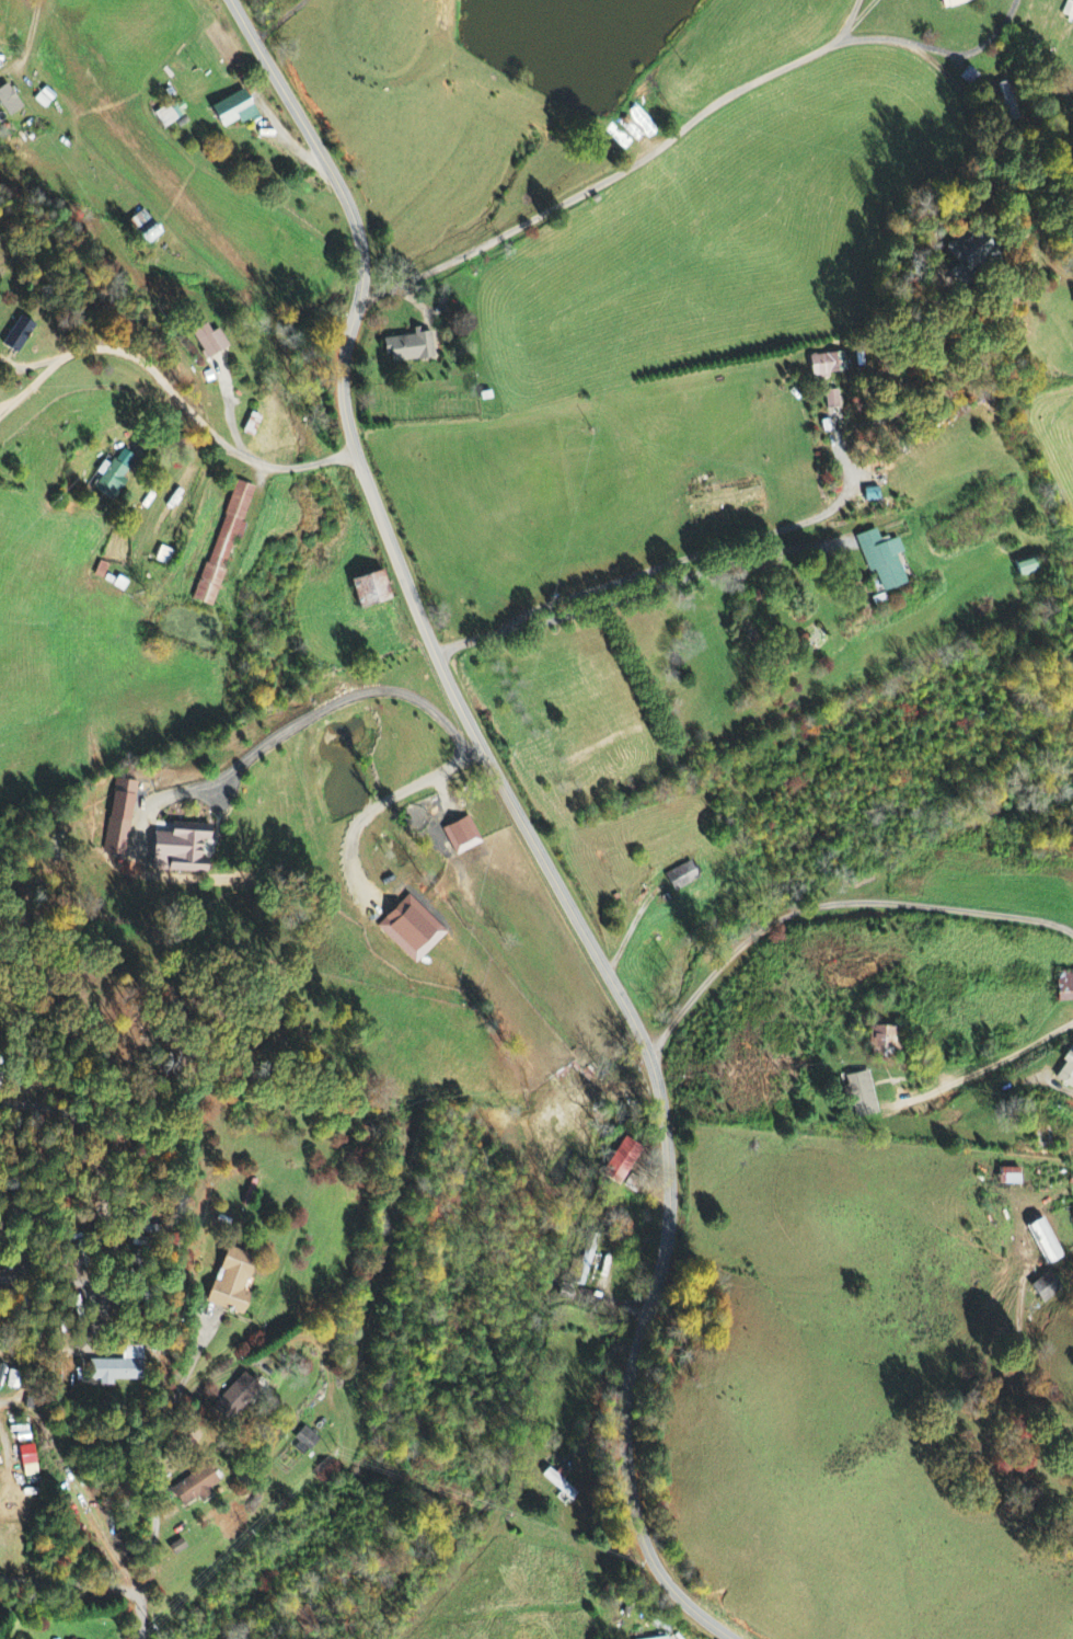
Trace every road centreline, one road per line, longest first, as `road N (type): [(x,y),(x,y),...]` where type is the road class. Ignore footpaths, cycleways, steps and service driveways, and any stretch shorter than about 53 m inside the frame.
road 1 (residential): [(735,1638),(662,1586),(632,1501),(621,1405),(679,1243),(661,1074),(382,534),(350,444),(341,363),(354,317),(358,236),(323,148),(239,0)]
road 2 (residential): [(354,317),(480,179),(569,156),(827,25),(970,0)]
road 3 (residential): [(661,1074),(693,988),(782,916),(869,902),(956,908),(1051,925),(1072,943)]
road 4 (residential): [(350,444),(292,469),(238,451),(122,355),(68,358),(0,416)]
road 5 (residential): [(146,1600),(166,1424),(200,1345)]
road 6 (residential): [(146,1600),(0,1569)]

